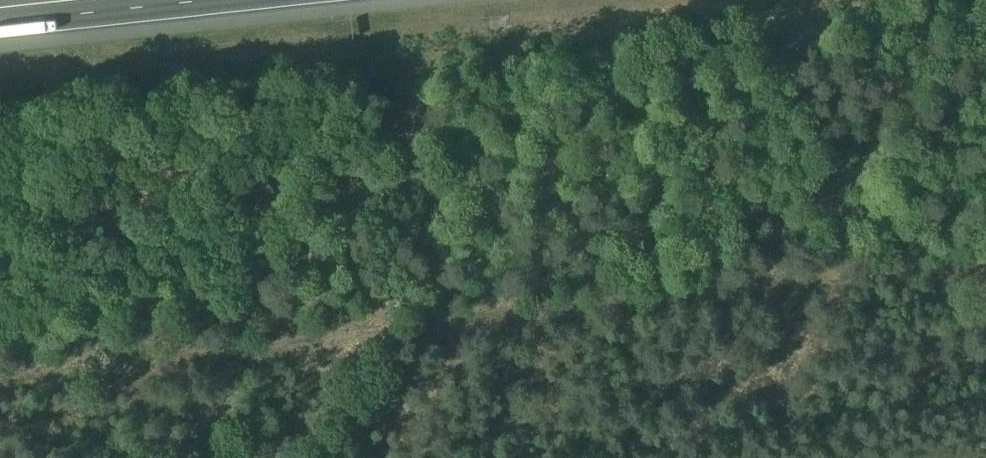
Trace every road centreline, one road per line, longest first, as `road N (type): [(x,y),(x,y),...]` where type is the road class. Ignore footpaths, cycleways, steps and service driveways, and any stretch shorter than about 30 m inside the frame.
road 1 (motorway): [(0,24),(216,0)]

